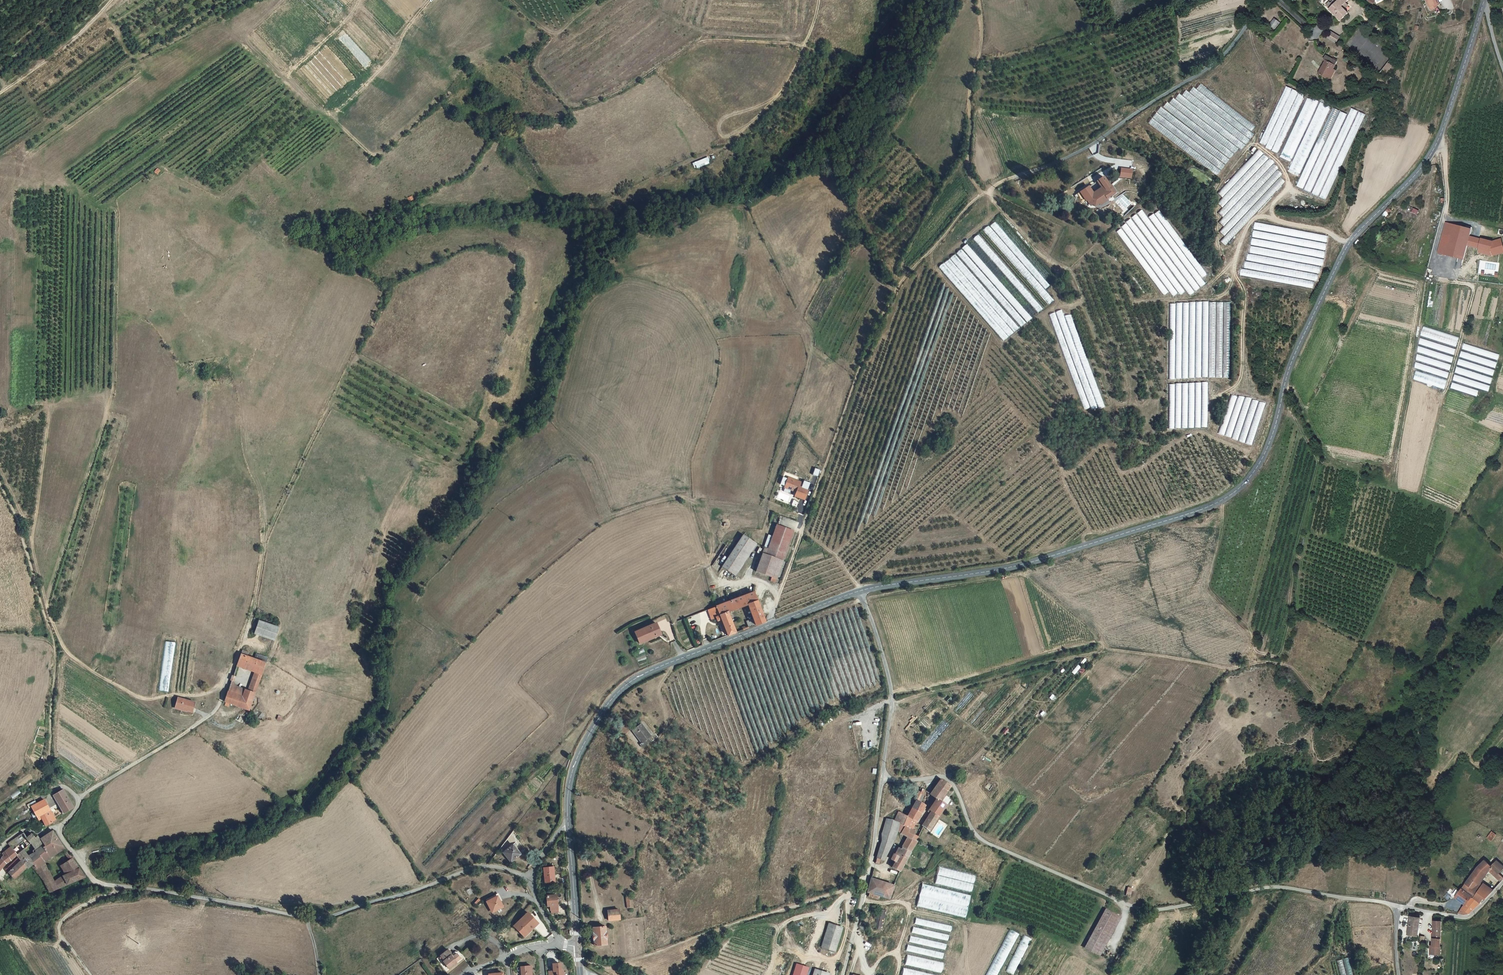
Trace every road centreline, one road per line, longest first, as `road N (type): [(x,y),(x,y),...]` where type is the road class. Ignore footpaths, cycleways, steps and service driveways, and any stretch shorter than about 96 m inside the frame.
road 1 (tertiary): [(1484,0),(1438,143),(1343,254),(1294,356),(1271,438),(1245,482),(1211,506),(1041,559),(860,591)]
road 2 (track): [(771,625),(875,337),(904,279),(999,182),(1076,153),(1223,61),(1263,0)]
road 3 (unclassified): [(1396,907),(1281,887),(1139,908),(978,839),(943,776),(881,780)]
road 4 (residential): [(527,876),(482,867),(336,914),(301,916),(106,885),(57,829),(79,798),(61,783)]
road 5 (track): [(1349,243),(1274,219),(1272,205),(1288,180),(1251,144),(1215,191),(1227,269),(1193,299),(1133,303)]
road 6 (tertiary): [(860,591),(629,683),(579,753),(568,825)]
road 7 (track): [(0,468),(30,533),(48,612),(72,656),(150,698),(198,694),(229,678)]
road 8 (track): [(579,105),(612,95),(694,45),(805,44),(819,0)]
road 9 (track): [(1210,395),(1208,430),(1135,469),(1118,469),(1104,445),(1063,474),(1040,444)]
road 10 (track): [(430,0),(389,61),(338,110),(324,111),(291,81),(295,67)]
road 11 (track): [(1234,272),(1245,297),(1239,381),(1219,395),(1210,395),(1210,380),(1169,382)]
road 12 (track): [(985,193),(969,173),(979,0)]
road 13 (unclassified): [(881,780),(842,974)]
road 14 (unclassified): [(860,591),(891,691),(881,780)]
road 15 (track): [(1061,305),(1001,343),(933,264),(930,250)]
road 16 (track): [(988,191),(1035,250),(1067,269),(1082,300),(1061,305),(1053,288)]
road 17 (track): [(1445,264),(1443,280),(1474,292),(1444,393)]
road 18 (track): [(0,93),(112,0)]
road 19 (track): [(90,974),(59,937),(59,924),(120,886)]
road 20 (track): [(1193,299),(1226,293),(1249,223),(1274,219)]
road 21 (track): [(1255,144),(1273,91),(1249,21)]
road 22 (unclassified): [(1396,907),(1468,920),(1502,882)]
road 23 (tertiary): [(568,825),(578,946)]

